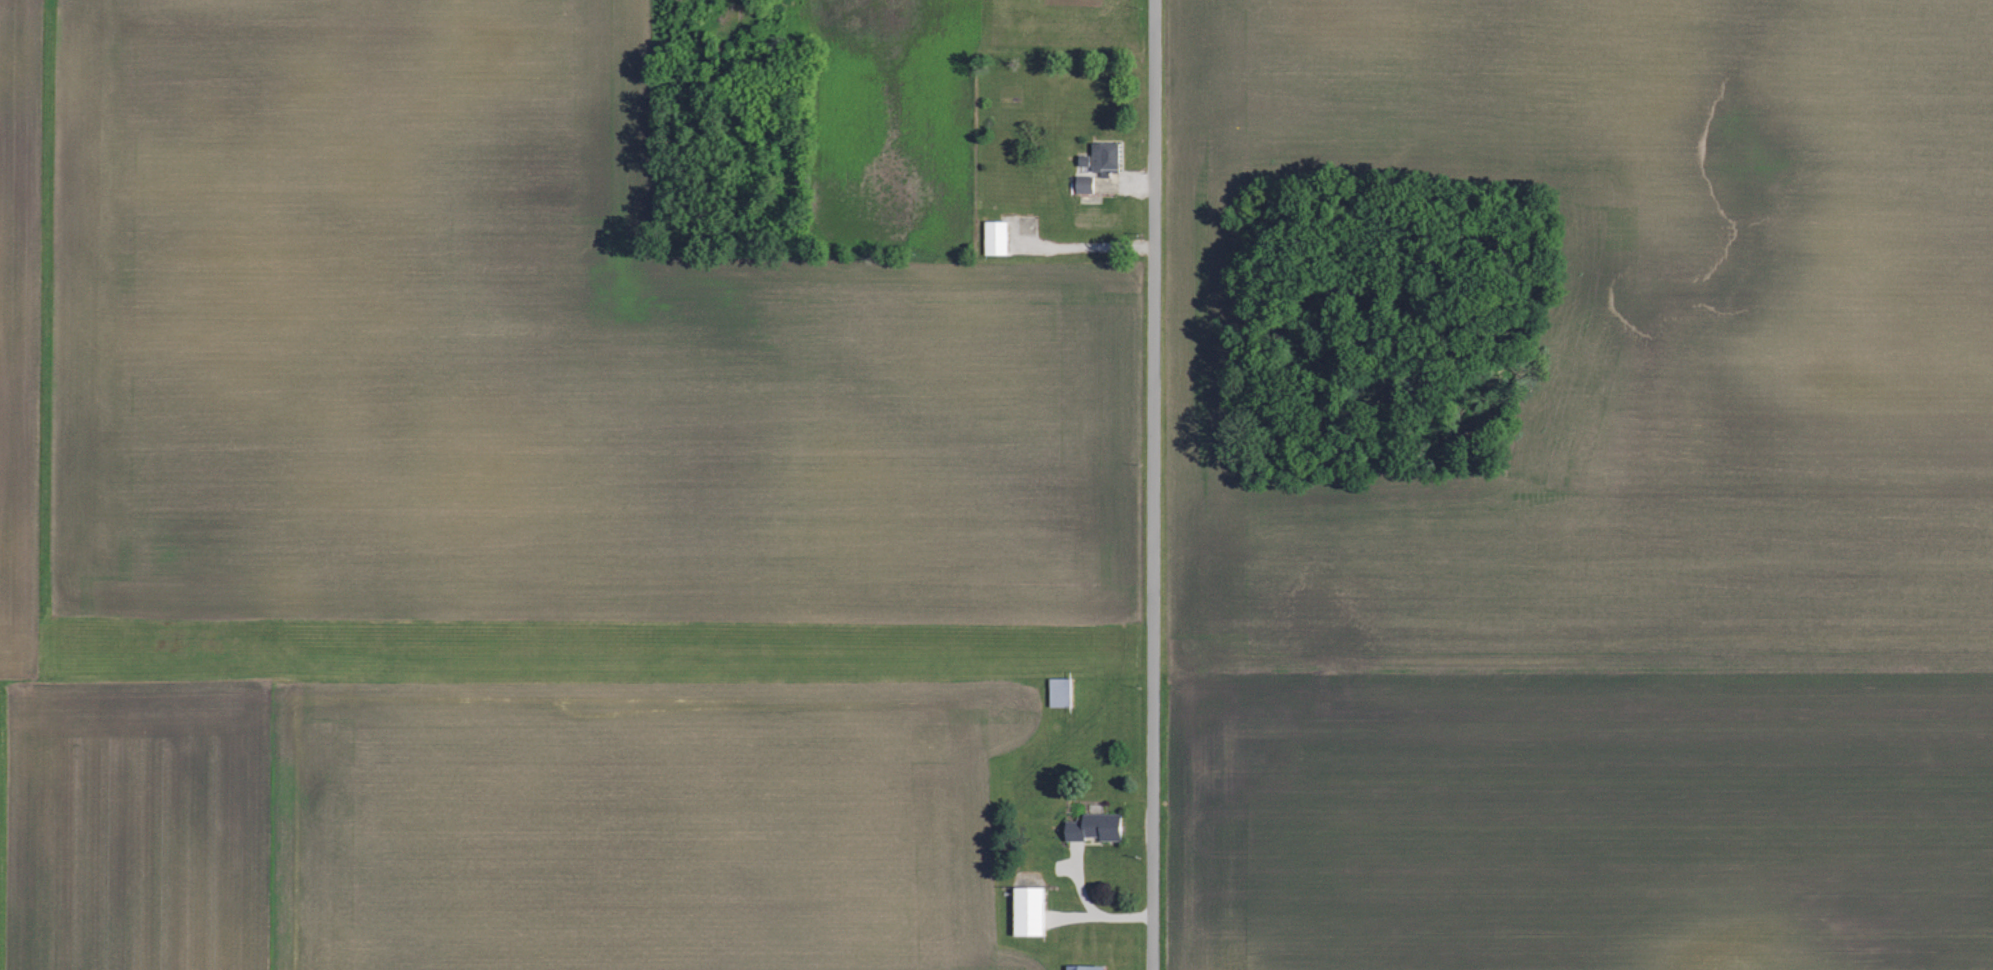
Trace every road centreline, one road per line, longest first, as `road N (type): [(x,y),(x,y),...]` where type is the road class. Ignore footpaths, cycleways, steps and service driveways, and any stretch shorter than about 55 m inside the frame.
road 1 (tertiary): [(1154,969),(1155,0)]

